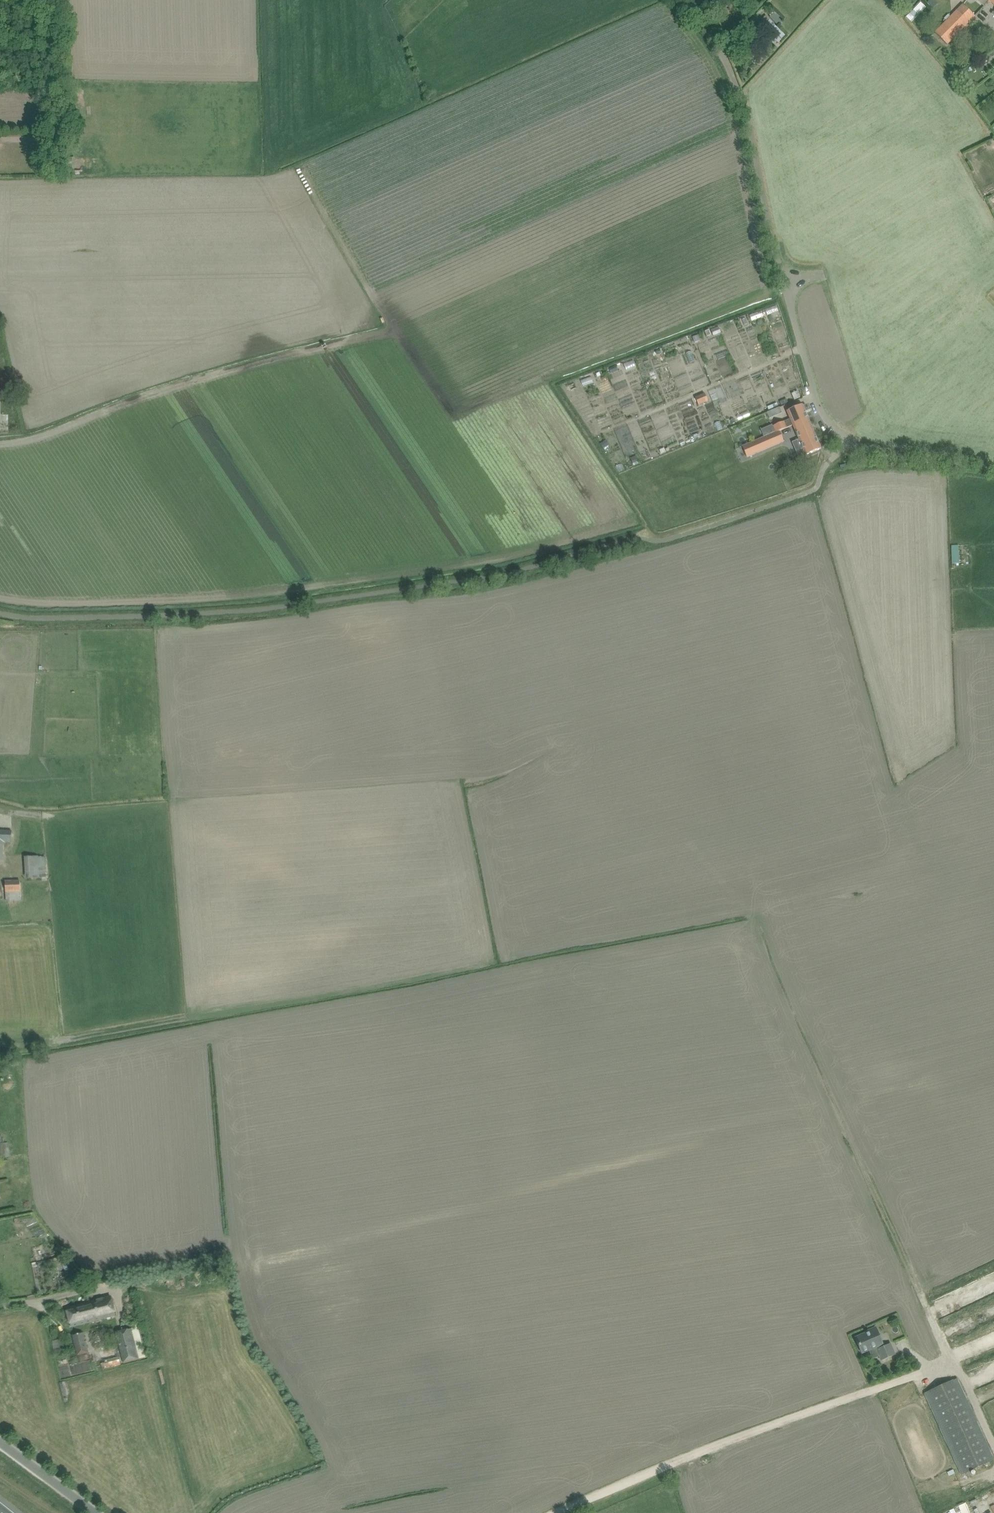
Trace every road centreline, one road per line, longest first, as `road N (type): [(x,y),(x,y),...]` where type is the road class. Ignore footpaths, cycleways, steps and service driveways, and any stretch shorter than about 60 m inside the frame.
road 1 (track): [(569,1512),(949,1362),(750,924)]
road 2 (unclassified): [(993,467),(882,453),(823,416),(729,72)]
road 3 (track): [(0,1305),(135,1285)]

